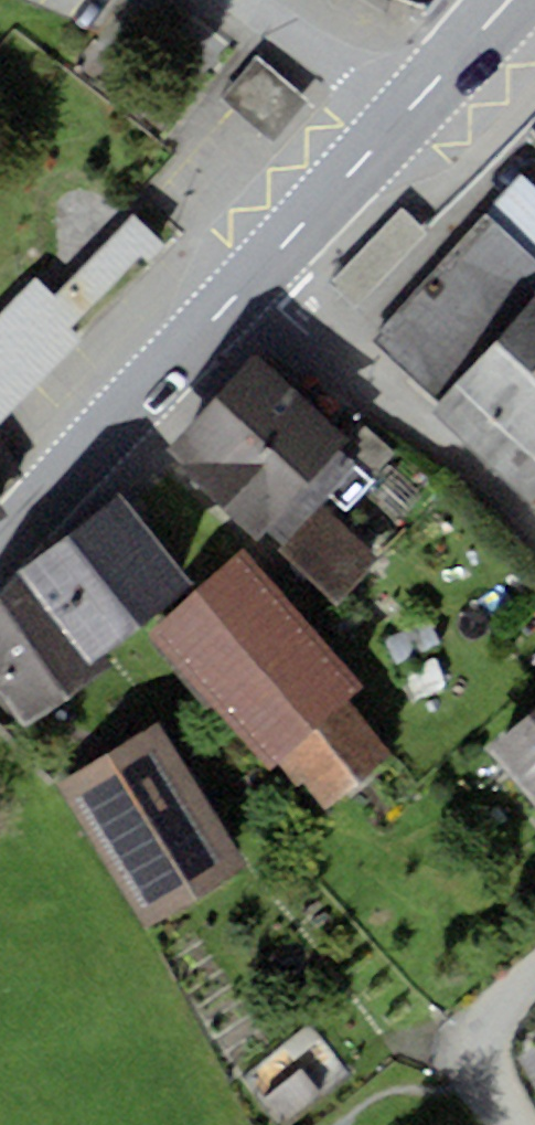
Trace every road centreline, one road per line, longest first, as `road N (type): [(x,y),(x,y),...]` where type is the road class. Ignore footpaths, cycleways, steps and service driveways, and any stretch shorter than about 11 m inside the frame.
road 1 (primary): [(254,281),(0,557)]
road 2 (residential): [(254,281),(534,526)]
road 3 (primary): [(412,112),(254,281)]
road 4 (residential): [(412,112),(358,69),(231,0)]
road 5 (residential): [(534,972),(501,1001),(477,1039),(474,1076),(507,1124)]
road 6 (primary): [(507,0),(412,112)]

